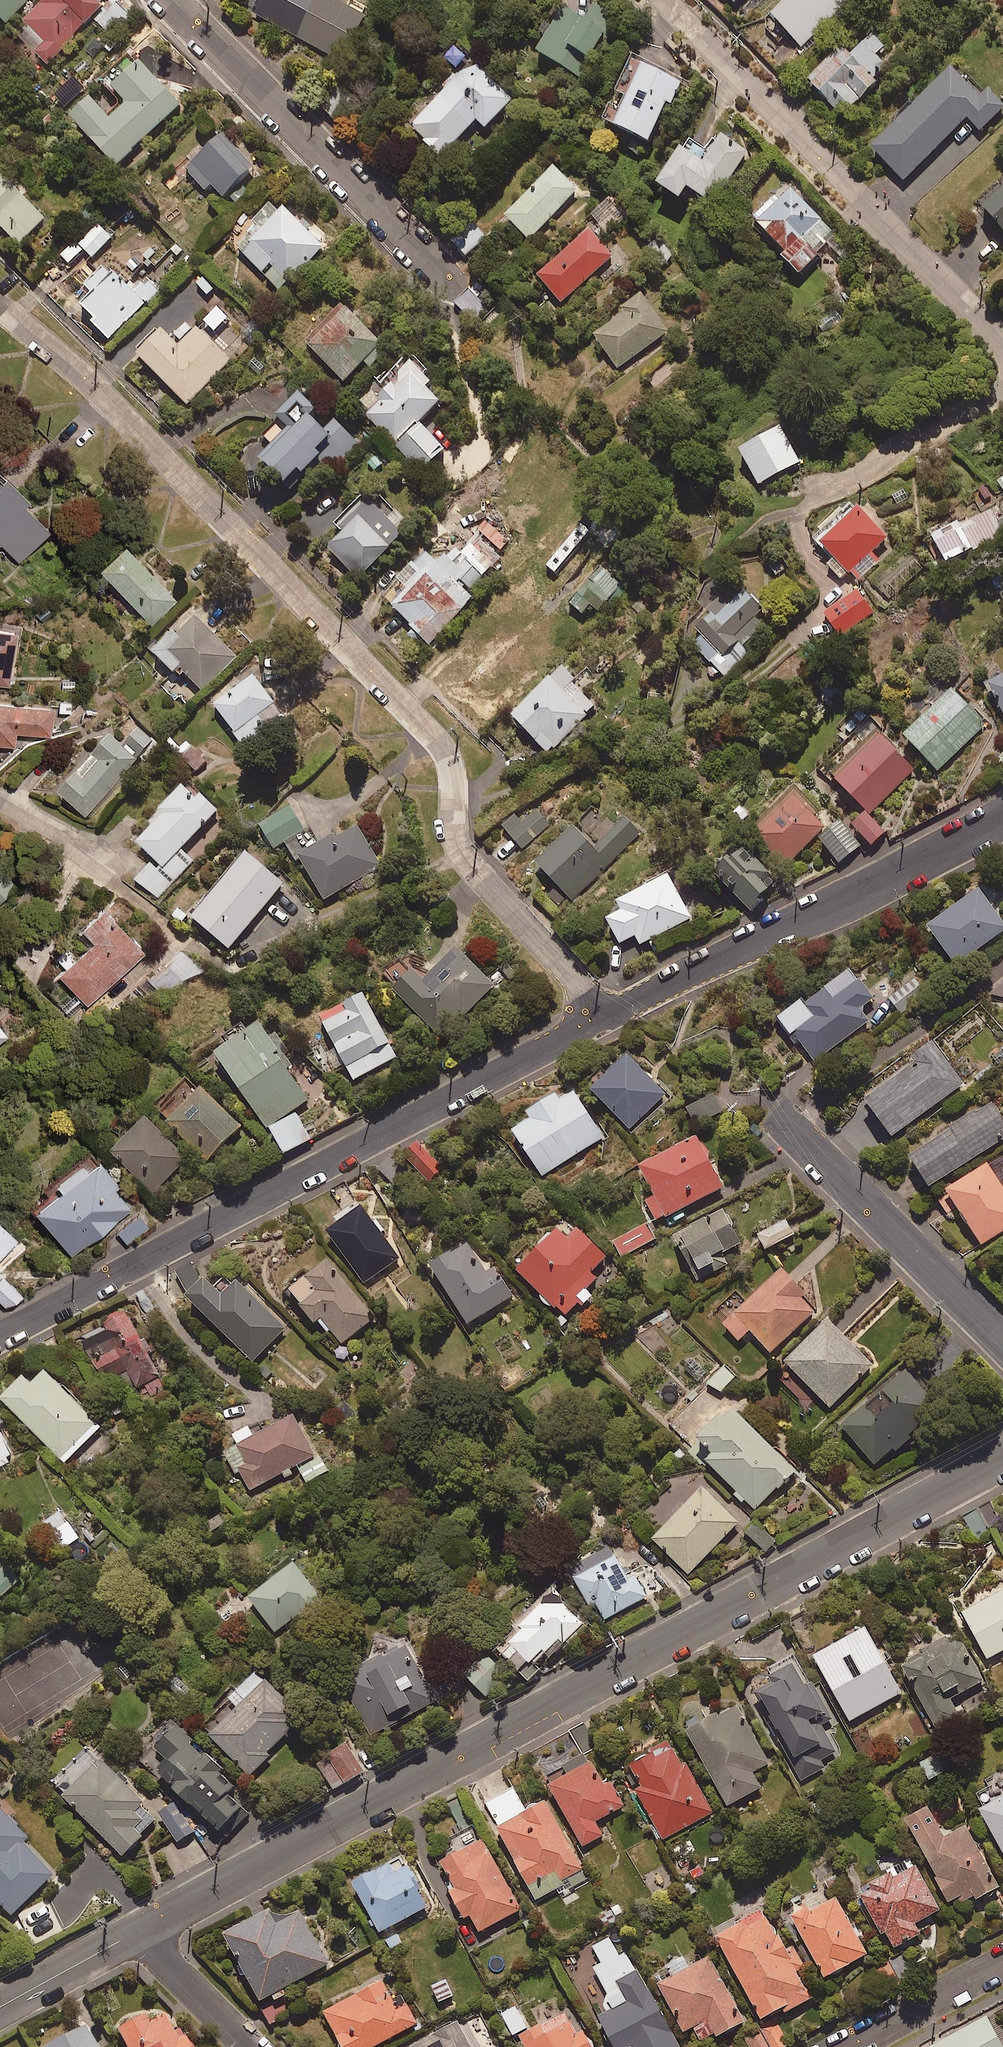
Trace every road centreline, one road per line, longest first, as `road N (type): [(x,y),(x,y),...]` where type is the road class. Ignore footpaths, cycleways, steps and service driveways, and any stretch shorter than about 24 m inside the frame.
road 1 (tertiary): [(1002,1457),(137,1931)]
road 2 (residential): [(0,310),(92,385),(433,735),(450,765),(457,848),(578,984),(595,1020)]
road 3 (residential): [(595,1020),(0,1334)]
road 4 (residential): [(660,0),(1002,346)]
road 5 (residential): [(1002,817),(595,1020)]
road 6 (residential): [(169,0),(449,280)]
road 7 (residential): [(781,1121),(1002,1339)]
road 8 (residential): [(798,511),(1002,391)]
road 9 (residential): [(1002,1963),(850,2046)]
road 10 (residential): [(252,2046),(137,1931)]
road 11 (tertiary): [(137,1931),(0,2003)]

